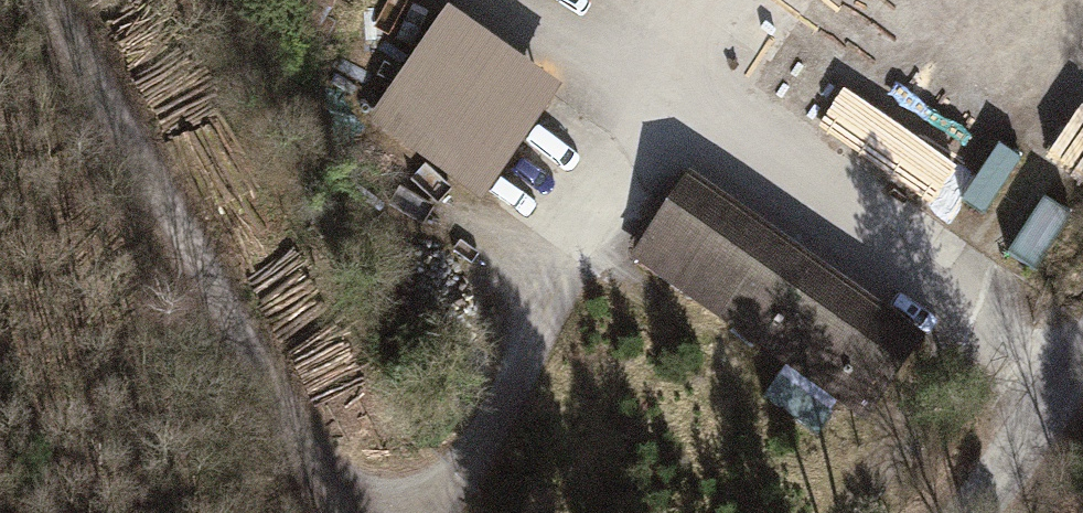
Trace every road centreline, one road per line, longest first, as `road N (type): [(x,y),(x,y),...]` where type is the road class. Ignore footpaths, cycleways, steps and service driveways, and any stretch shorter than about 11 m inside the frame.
road 1 (track): [(1069,375),(1034,324),(556,0)]
road 2 (track): [(38,0),(334,512)]
road 3 (unclassified): [(1082,355),(970,512)]
road 4 (track): [(433,512),(525,363)]

